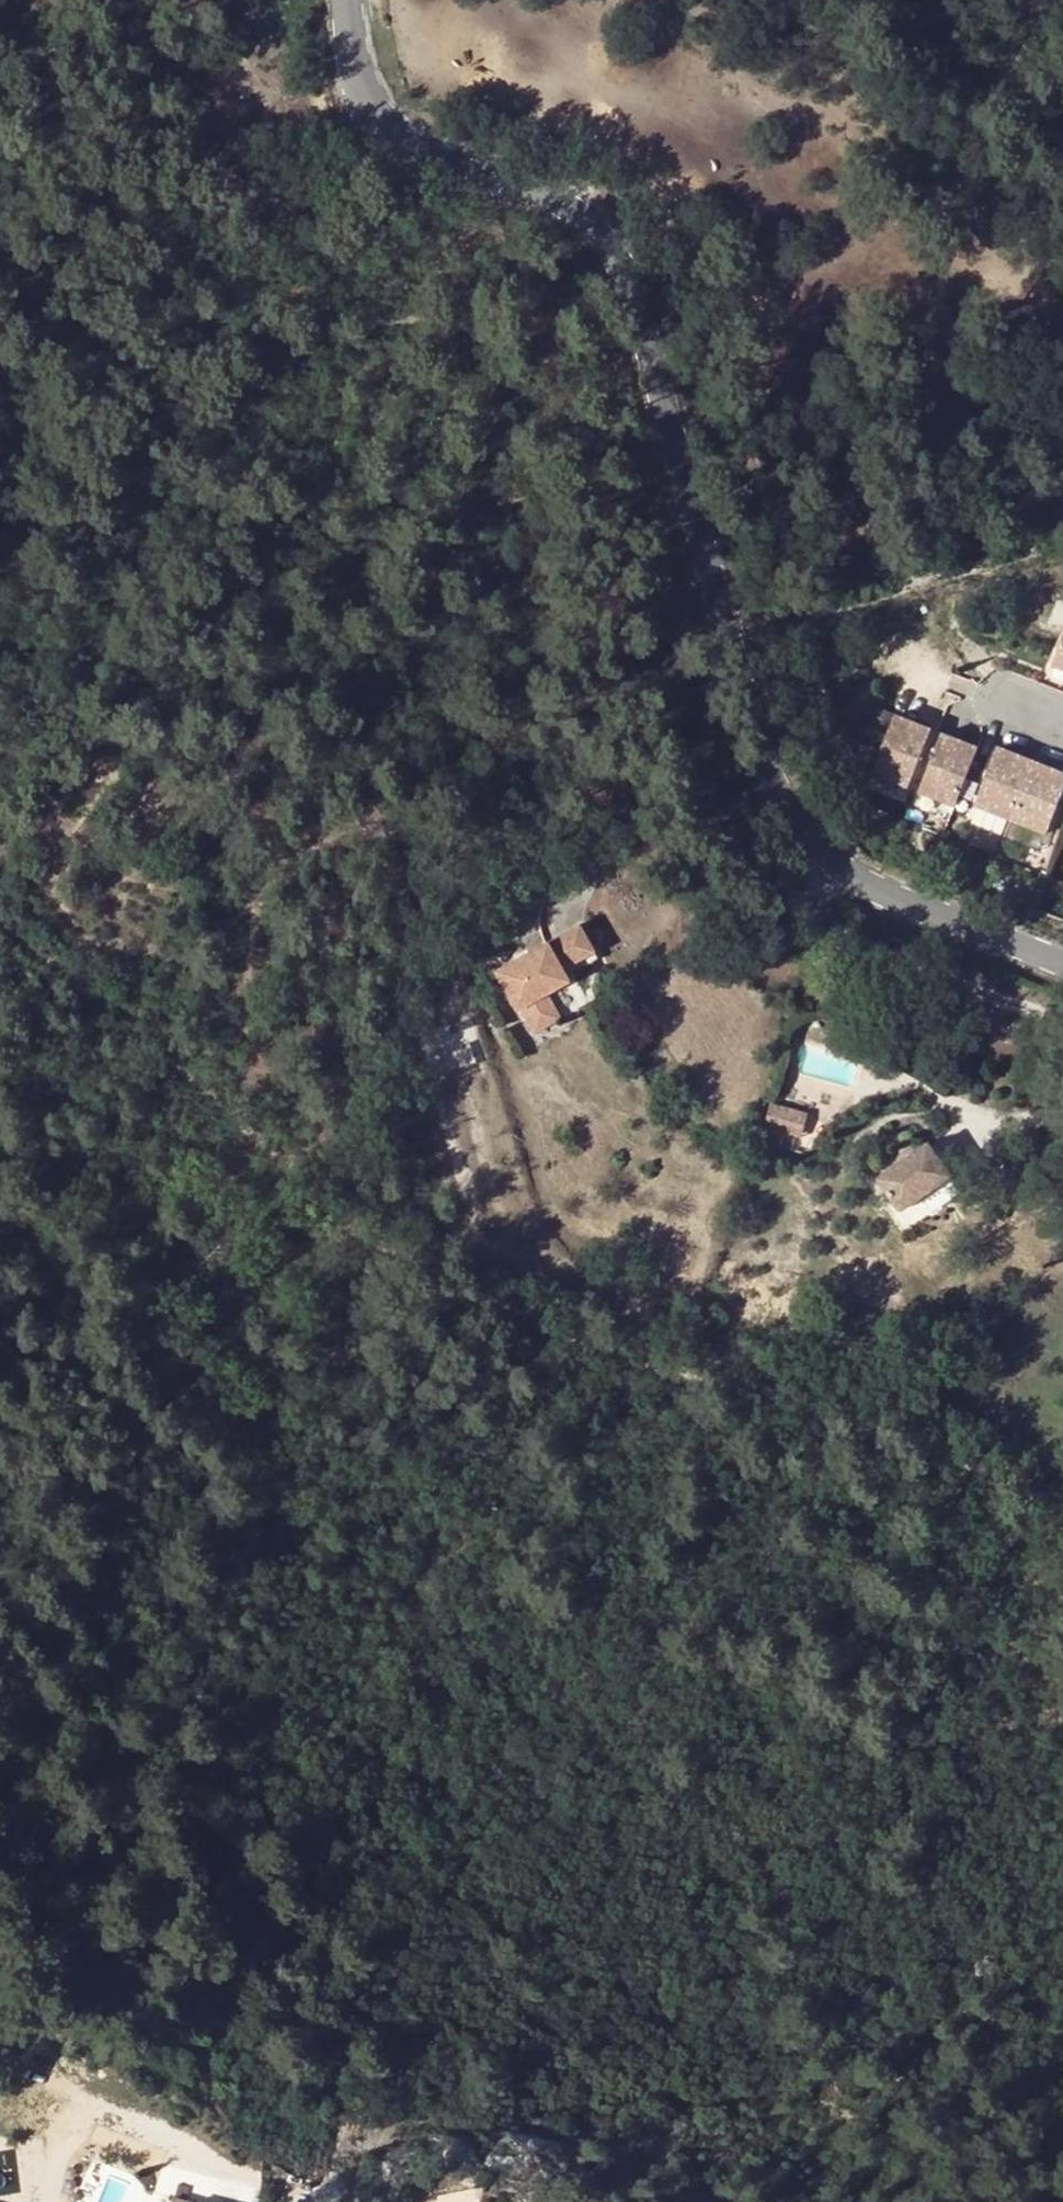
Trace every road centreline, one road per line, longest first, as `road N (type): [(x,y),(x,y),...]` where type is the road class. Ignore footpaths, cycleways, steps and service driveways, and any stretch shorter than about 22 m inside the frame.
road 1 (tertiary): [(360,0),(385,86),(418,136),(465,168),(564,213),(604,242),(633,285),(764,709),(811,812),(852,859),(901,896),(1062,965)]

